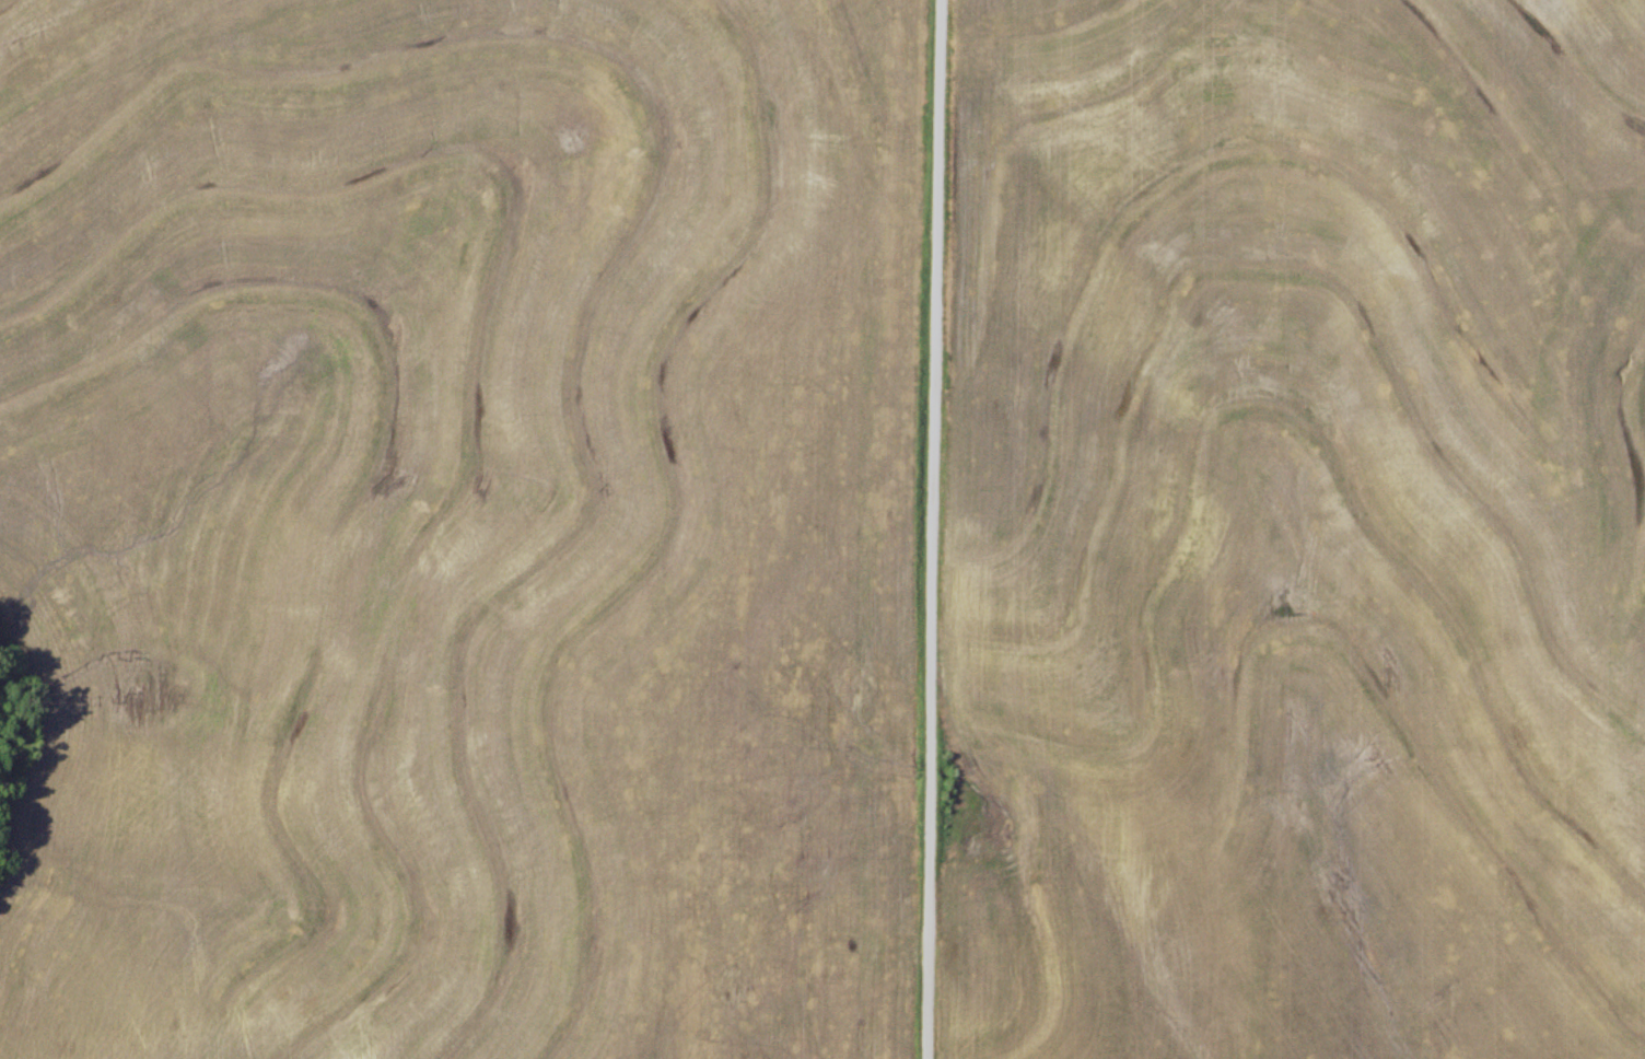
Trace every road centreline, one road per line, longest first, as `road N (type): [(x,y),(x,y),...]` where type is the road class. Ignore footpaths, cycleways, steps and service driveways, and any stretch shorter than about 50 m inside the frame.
road 1 (residential): [(924,1058),(935,0)]

